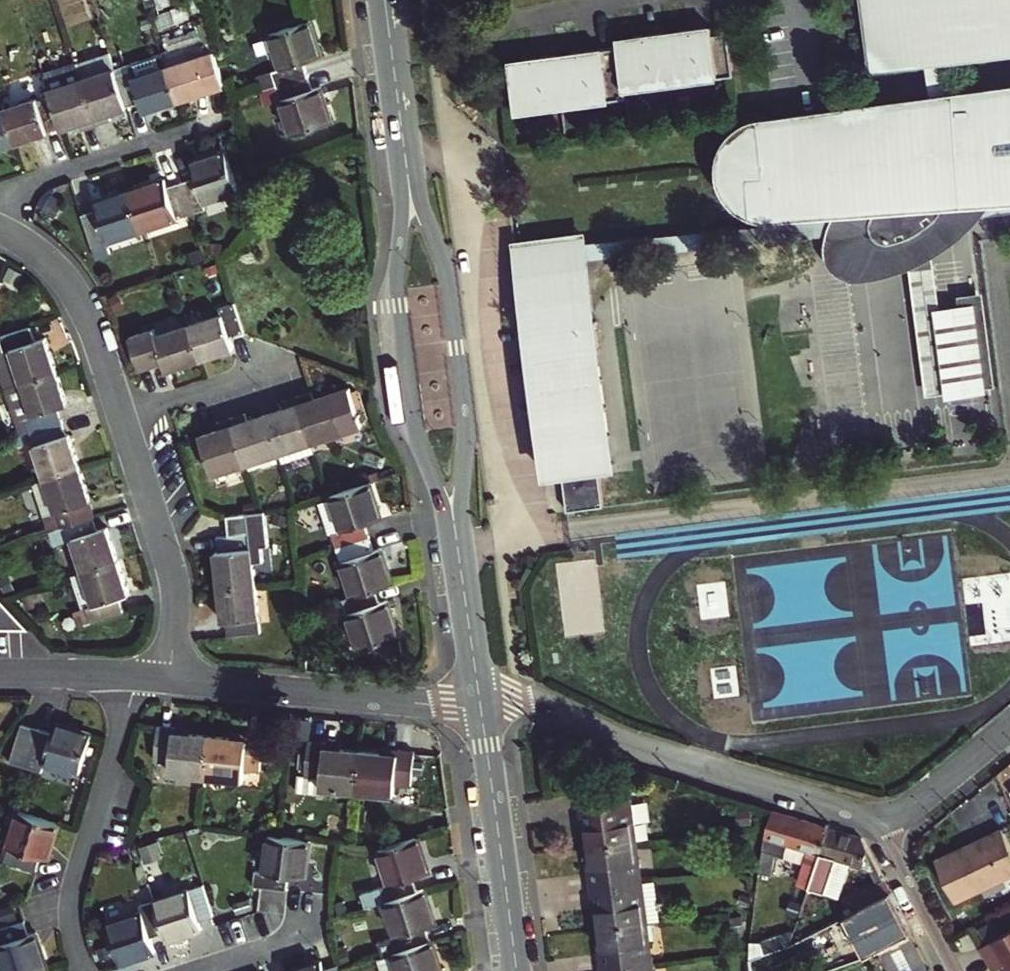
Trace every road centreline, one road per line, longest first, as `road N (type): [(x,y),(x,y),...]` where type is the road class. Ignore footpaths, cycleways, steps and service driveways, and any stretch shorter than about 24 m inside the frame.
road 1 (tertiary): [(459,552),(468,439),(458,347),(443,262),(399,118)]
road 2 (tertiary): [(399,118),(398,295),(409,377),(418,436),(459,552)]
road 3 (residential): [(478,685),(621,741),(875,820)]
road 4 (residential): [(481,711),(170,680)]
road 5 (residential): [(138,677),(73,900),(82,970)]
road 6 (residential): [(123,417),(177,599),(170,680)]
road 7 (tertiary): [(516,970),(481,711)]
road 8 (residential): [(0,229),(28,245),(80,303),(123,417)]
road 9 (residential): [(0,211),(16,189),(195,132)]
road 10 (residential): [(875,820),(953,970)]
road 11 (residential): [(1009,724),(912,808),(875,820)]
road 12 (residential): [(123,417),(280,367)]
road 13 (residential): [(138,677),(0,676)]
road 14 (tertiary): [(478,685),(459,552)]
road 15 (residential): [(214,970),(297,943),(308,900)]

